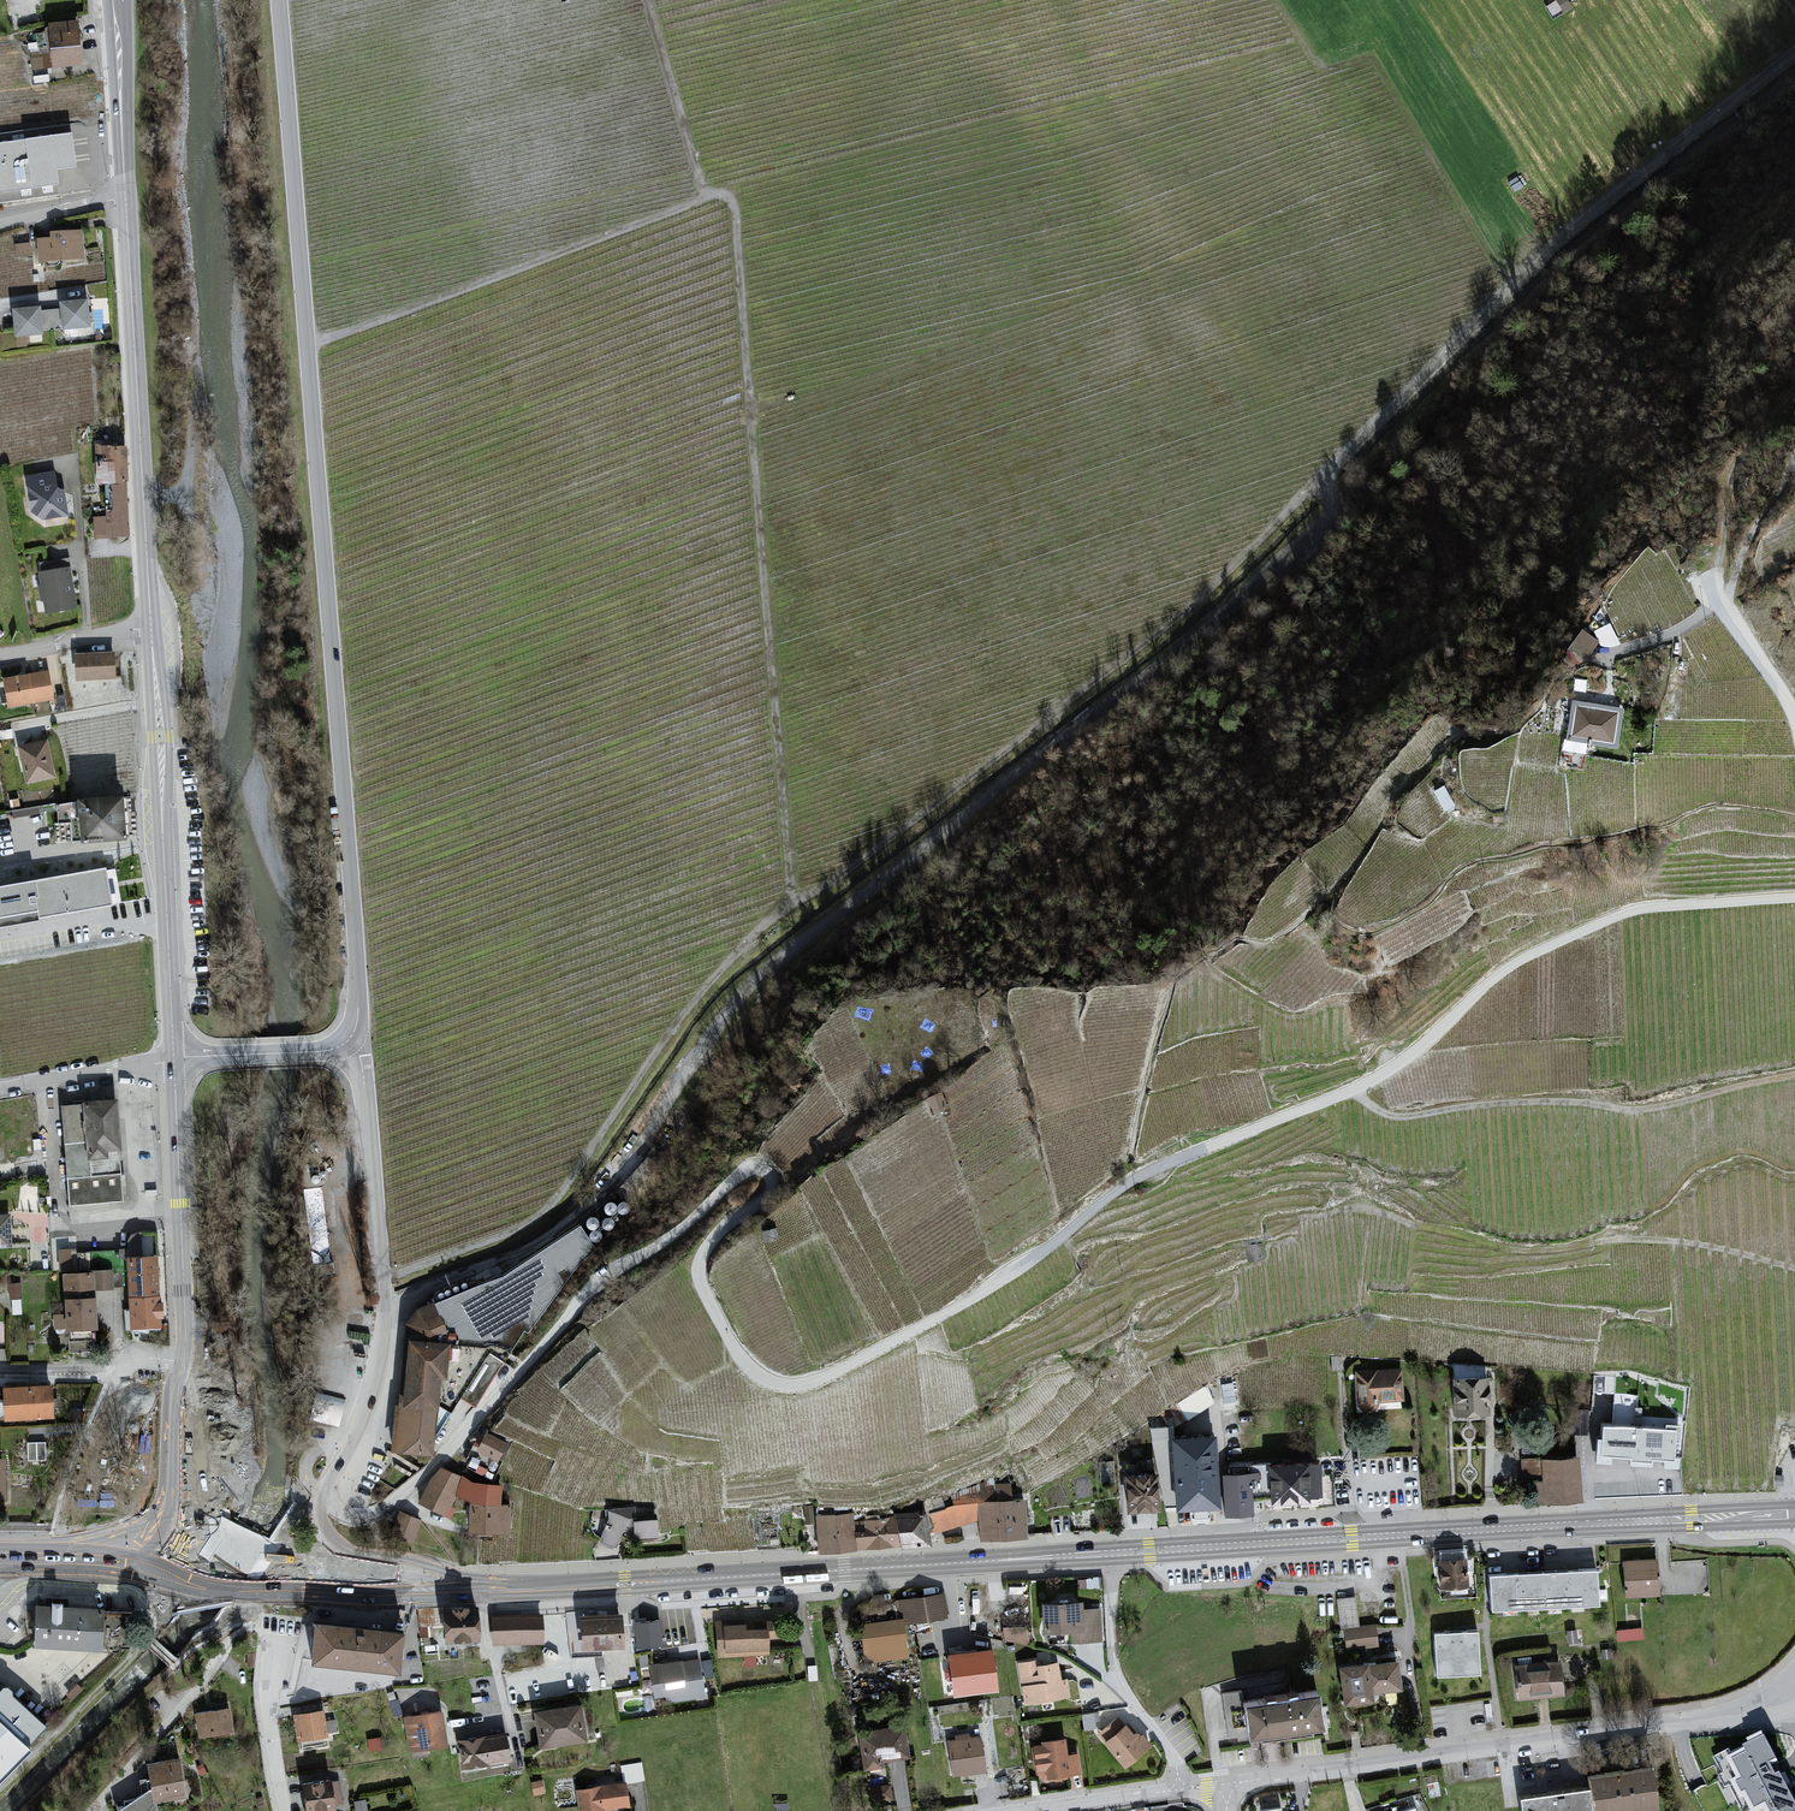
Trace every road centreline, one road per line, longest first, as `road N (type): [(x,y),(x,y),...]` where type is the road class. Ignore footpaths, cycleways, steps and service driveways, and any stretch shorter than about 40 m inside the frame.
road 1 (unclassified): [(349,1040),(361,1058),(384,1277),(376,1360),(329,1488),(336,1510),(353,1517),(391,1503),(606,1280),(746,1172),(769,1173),(771,1186),(707,1249),(700,1281),(748,1369),(777,1385),(815,1382),(1004,1277),(1137,1179),(1389,1071),(1504,970),(1550,945),(1654,909),(1794,898)]
road 2 (track): [(384,1277),(538,1217),(678,1021),(768,920),(818,893),(1147,643),(1277,524),(1502,293),(1782,68),(1730,0)]
road 3 (tertiary): [(278,0),(356,930),(359,1010),(349,1040)]
road 4 (track): [(635,1150),(765,973),(1227,613),(1334,507),(1318,482)]
road 5 (track): [(793,904),(734,201),(705,198),(648,0)]
road 6 (primary): [(1109,1554),(541,1589),(367,1581),(206,1552)]
road 7 (primary): [(1794,1515),(1109,1554)]
road 8 (residential): [(1222,1787),(1794,1694)]
road 9 (tertiary): [(174,1060),(185,1521)]
road 10 (track): [(1794,1075),(1628,1112),(1530,1101),(1391,1118),(1371,1113),(1350,1090)]
road 11 (track): [(1794,1269),(1661,1240),(1506,1250),(1360,1210)]
road 12 (tertiary): [(151,627),(174,1060)]
road 13 (tertiary): [(125,195),(151,627)]
road 14 (track): [(705,198),(307,344)]
road 15 (track): [(1509,287),(1373,57),(1317,63),(1276,0)]
road 16 (residential): [(1178,1788),(1177,1761),(1119,1682),(1109,1554)]
road 17 (track): [(1720,604),(1733,475),(1794,393)]
road 18 (residential): [(232,1641),(94,1810)]
road 19 (track): [(1613,1238),(1728,1167),(1794,1180)]
road 20 (tertiary): [(117,0),(125,195)]
road 21 (tertiary): [(349,1040),(325,1051),(174,1060)]
road 22 (residential): [(279,1635),(267,1702),(285,1810)]
road 23 (residential): [(174,1060),(0,1090)]
road 24 (residential): [(1014,1810),(1178,1788)]
road 25 (primary): [(158,1551),(0,1551)]
road 26 (track): [(1720,604),(1794,466)]
road 27 (residential): [(0,657),(151,627)]
road 28 (unclassified): [(1794,723),(1720,604)]
road 29 (residential): [(0,226),(125,195)]

